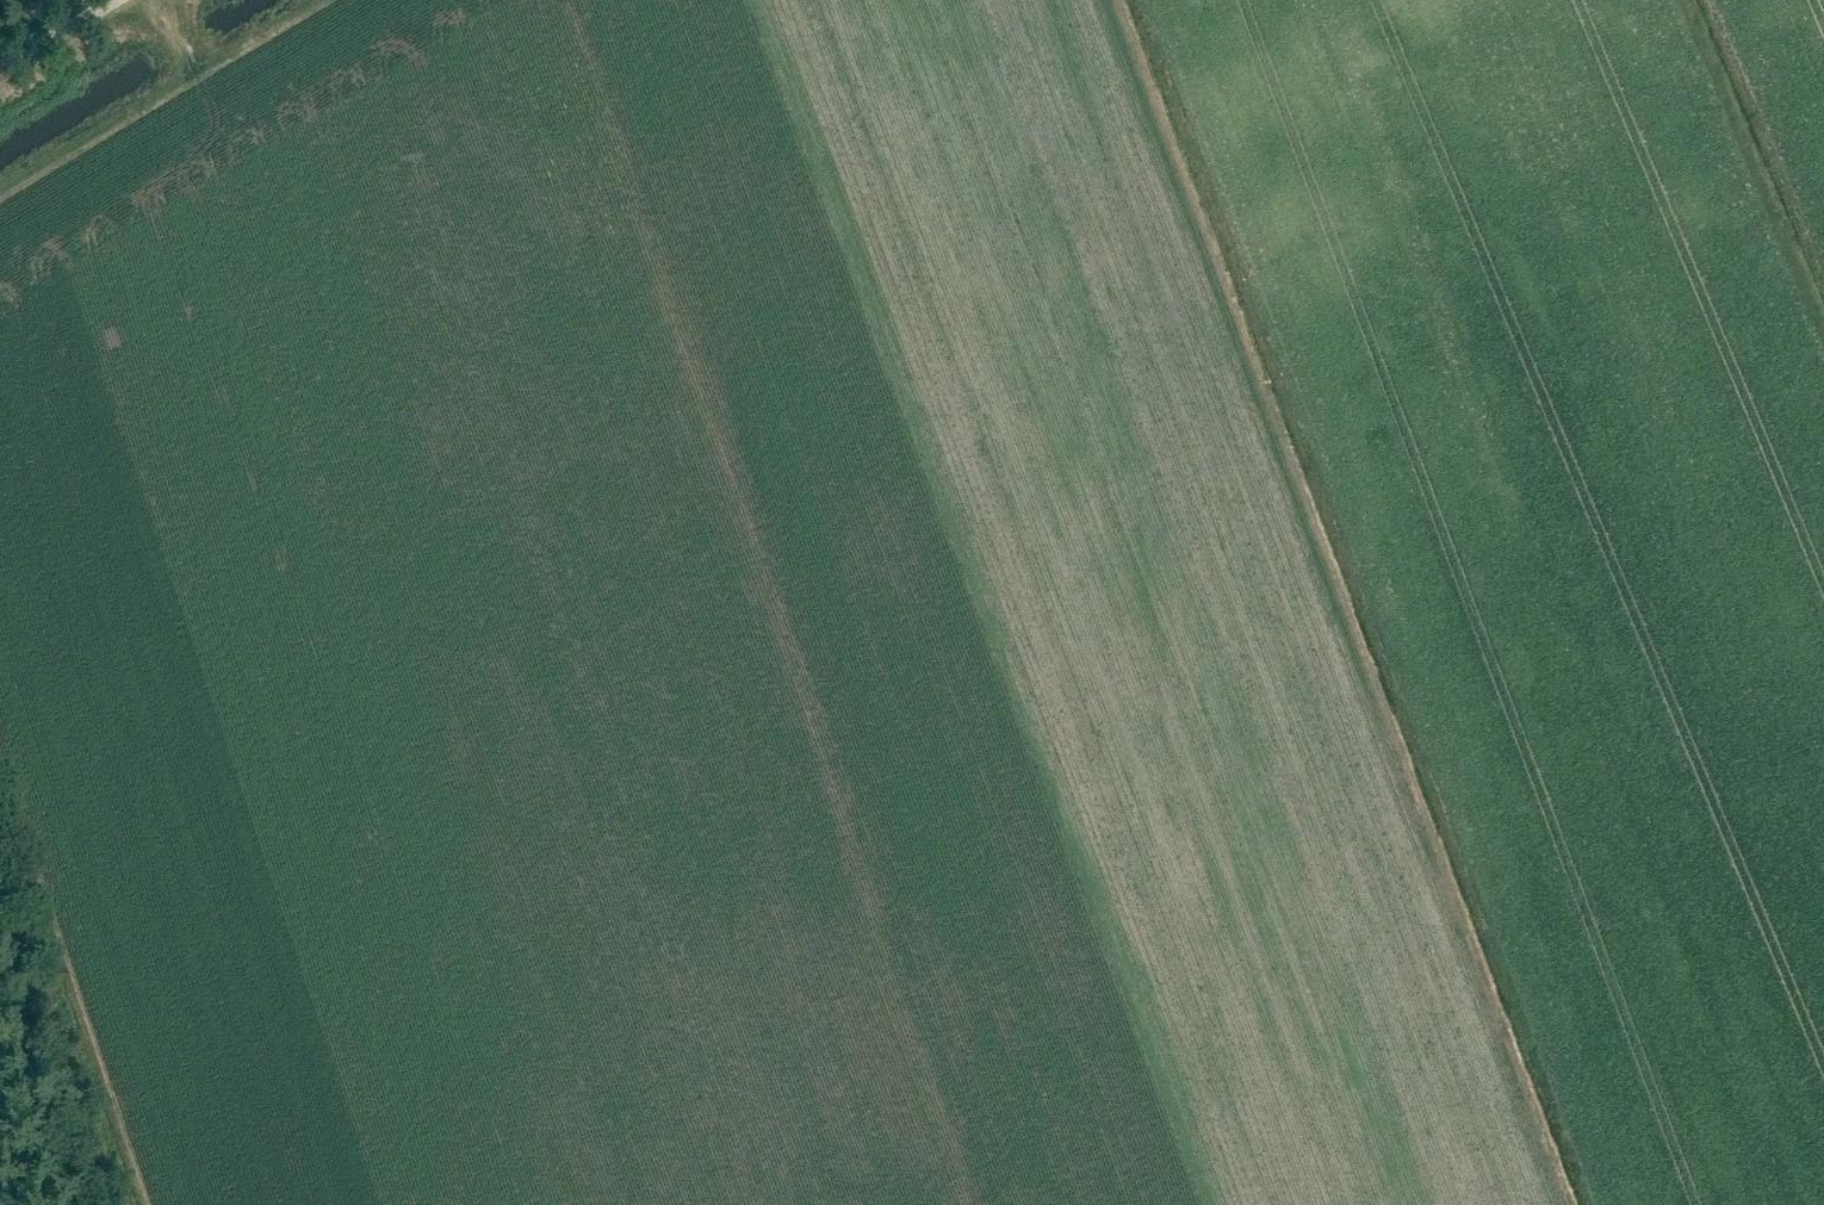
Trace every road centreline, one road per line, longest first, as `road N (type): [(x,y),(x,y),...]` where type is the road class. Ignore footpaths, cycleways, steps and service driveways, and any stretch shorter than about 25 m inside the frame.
road 1 (unclassified): [(0,70),(120,0)]

